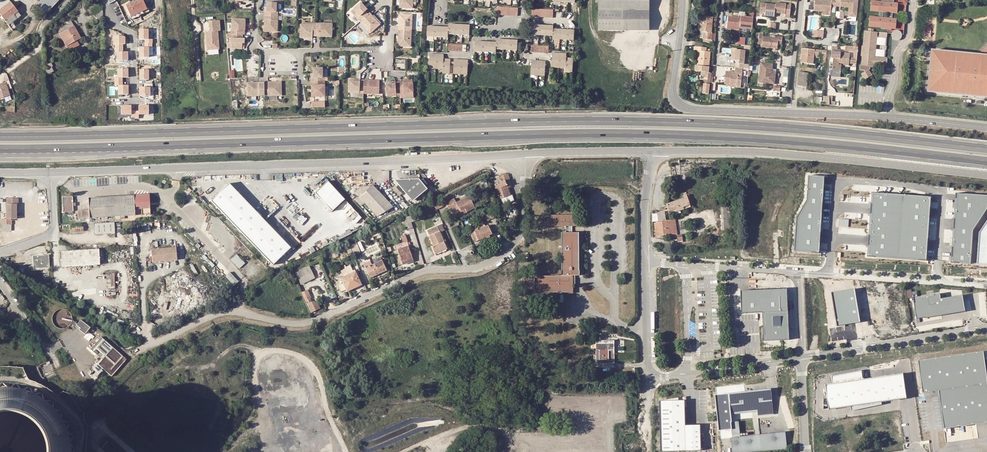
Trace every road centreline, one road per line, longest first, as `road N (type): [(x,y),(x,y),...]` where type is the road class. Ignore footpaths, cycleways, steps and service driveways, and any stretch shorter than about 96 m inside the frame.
road 1 (trunk): [(986,149),(675,122),(0,136)]
road 2 (trunk): [(164,144),(717,136),(986,161)]
road 3 (unclassified): [(525,155),(521,233),(486,265),(423,271),(307,323),(223,313),(135,355)]
road 4 (tertiary): [(525,155),(50,172)]
road 5 (tertiary): [(986,174),(772,152),(650,151)]
road 6 (unclassified): [(986,285),(797,272)]
road 7 (unclassified): [(802,357),(986,327)]
road 8 (trunk): [(0,154),(164,144)]
road 9 (trunk): [(0,148),(164,144)]
road 10 (residential): [(112,102),(134,99),(135,38),(111,18),(106,0)]
road 11 (tertiary): [(650,151),(525,155)]
road 12 (unclassified): [(647,378),(645,258)]
road 13 (residential): [(914,0),(887,116)]

